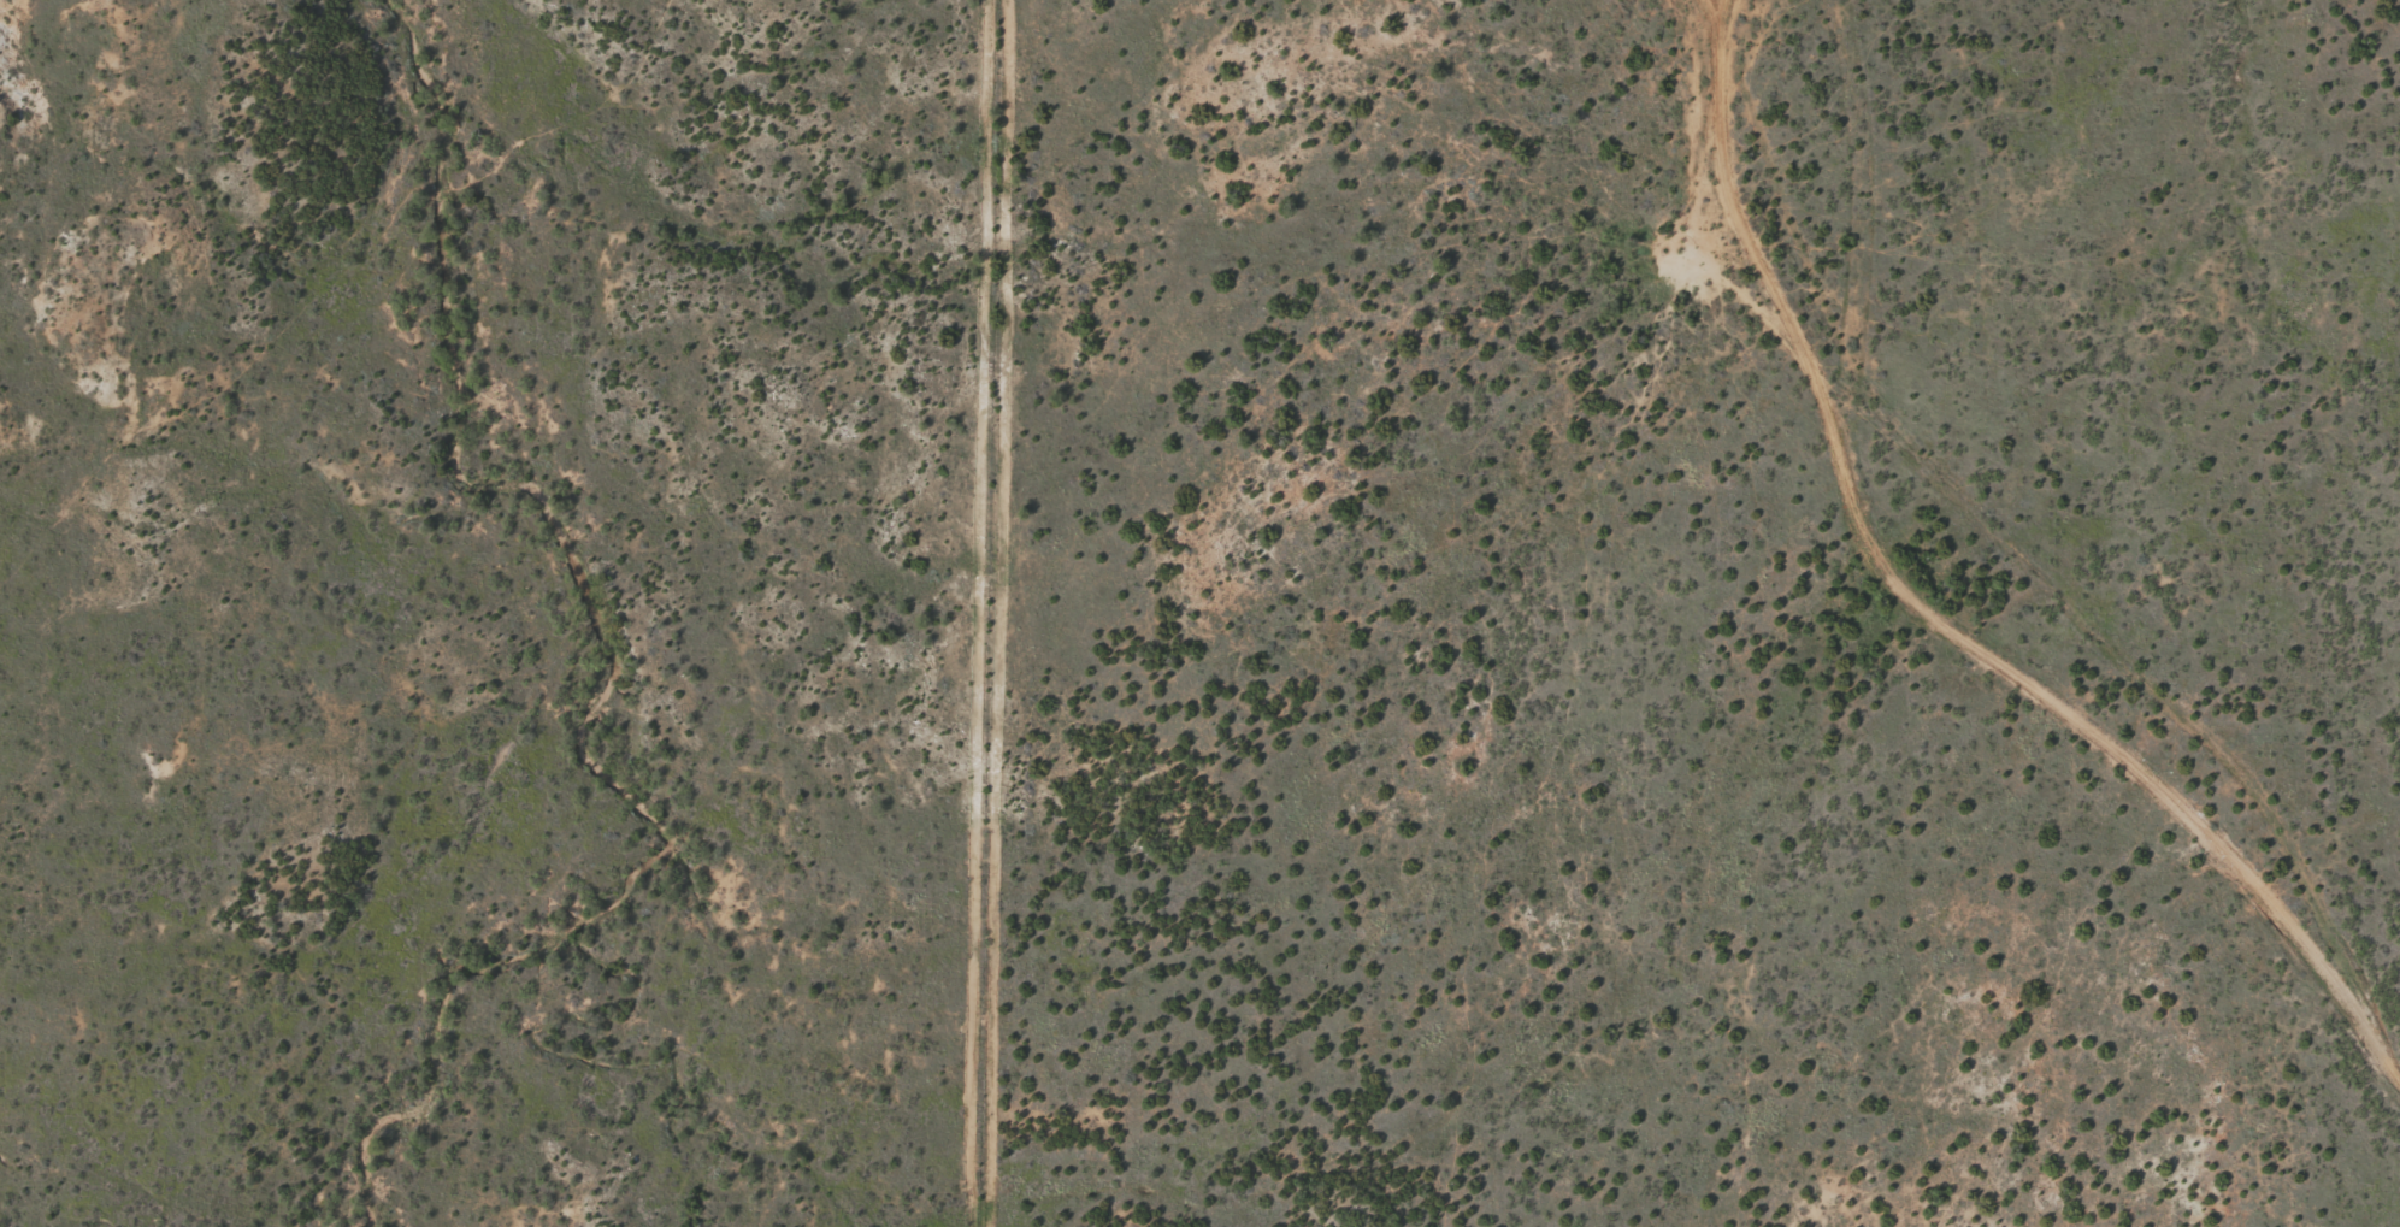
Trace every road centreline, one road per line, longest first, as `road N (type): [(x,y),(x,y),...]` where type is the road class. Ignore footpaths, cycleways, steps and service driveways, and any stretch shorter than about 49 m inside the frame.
road 1 (track): [(1702,0),(1780,249),(1879,405),(2243,777),(2399,1049)]

